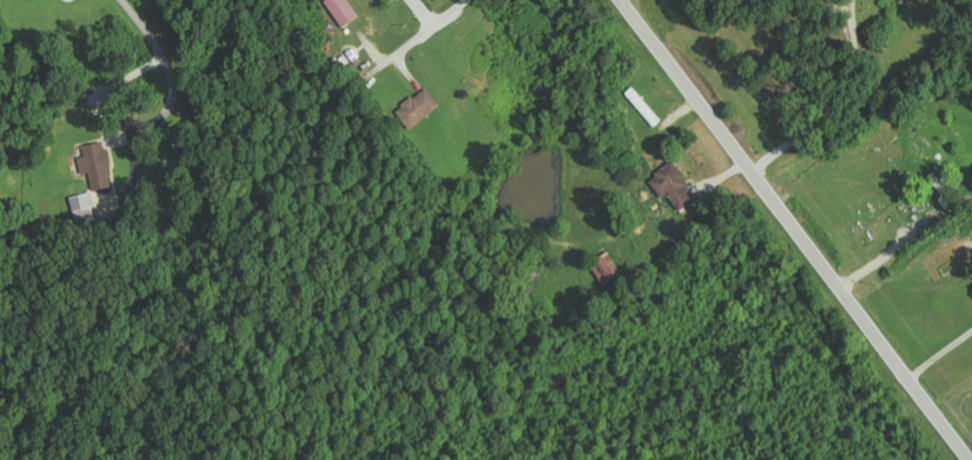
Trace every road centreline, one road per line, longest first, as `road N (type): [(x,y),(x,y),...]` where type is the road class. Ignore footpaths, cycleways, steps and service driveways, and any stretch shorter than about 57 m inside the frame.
road 1 (secondary): [(969,459),(620,0)]
road 2 (residential): [(123,0),(171,73),(170,108),(145,127)]
road 3 (residential): [(469,0),(373,75)]

